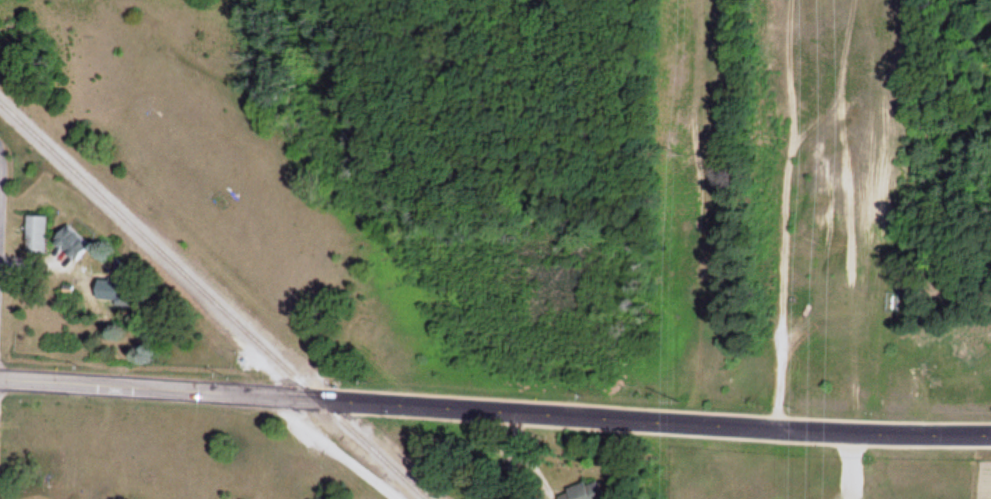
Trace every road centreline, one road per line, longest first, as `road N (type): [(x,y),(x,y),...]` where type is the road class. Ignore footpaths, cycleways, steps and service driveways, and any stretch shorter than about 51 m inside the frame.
road 1 (tertiary): [(990,438),(777,432),(0,379)]
road 2 (track): [(851,0),(845,154),(854,435)]

